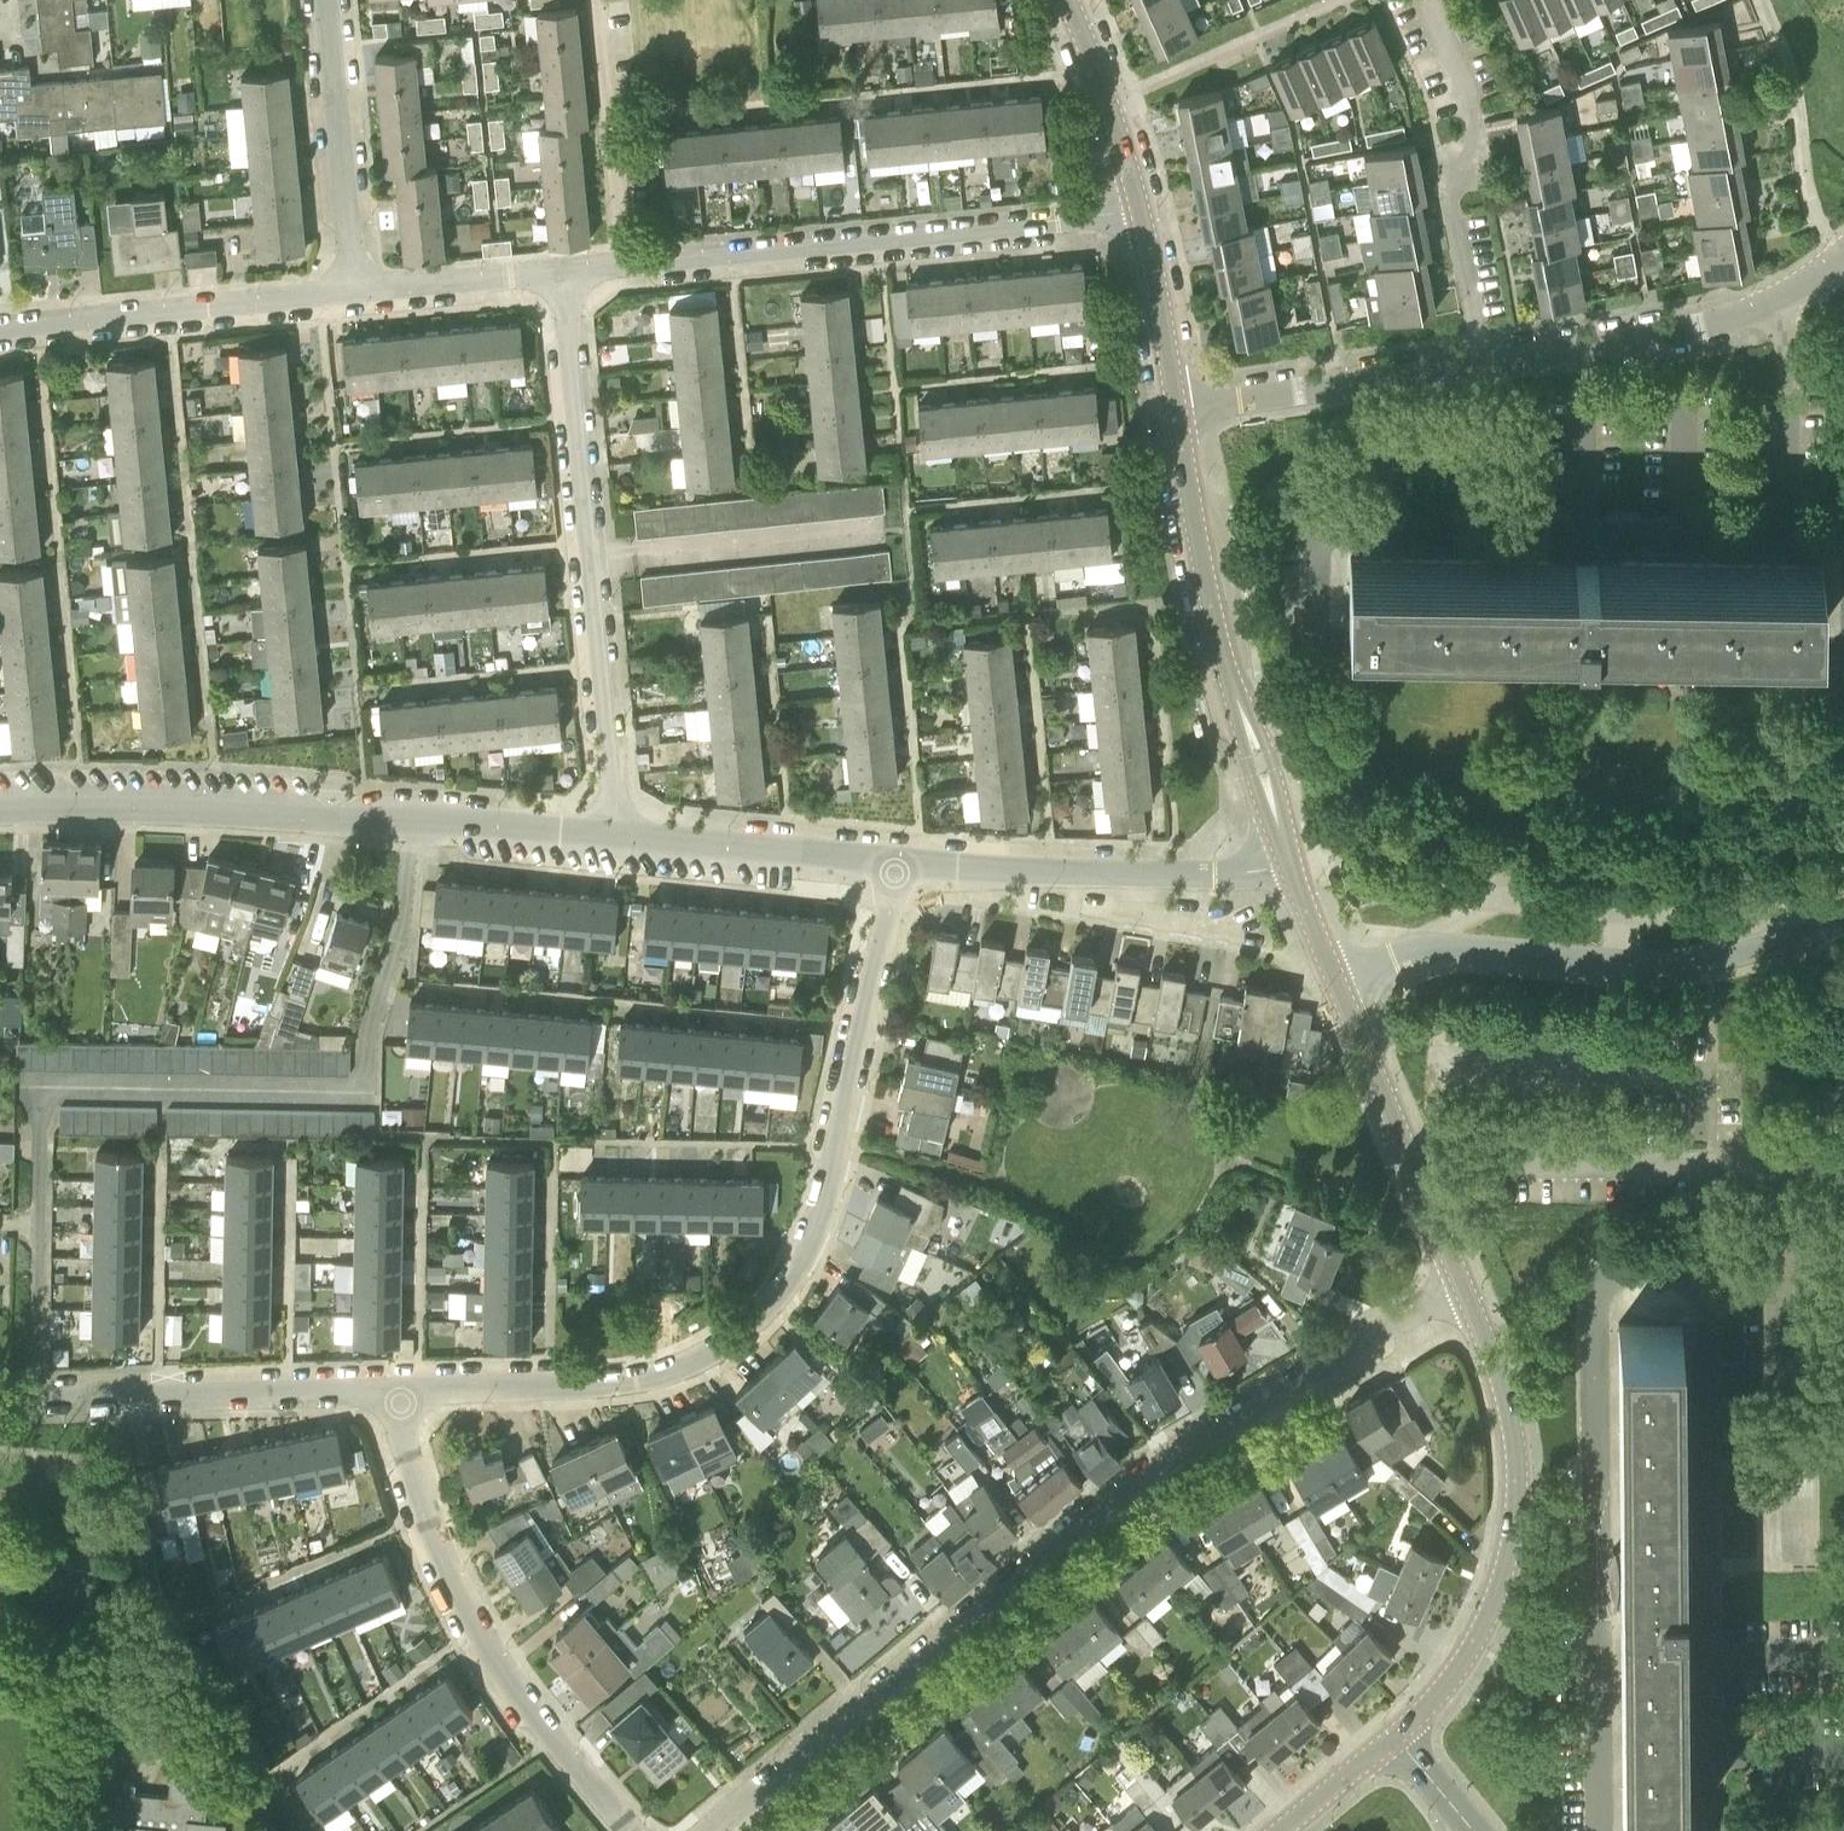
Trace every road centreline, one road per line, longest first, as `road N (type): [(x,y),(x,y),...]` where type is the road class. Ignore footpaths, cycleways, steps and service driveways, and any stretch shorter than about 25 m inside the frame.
road 1 (residential): [(1785,540),(1327,535),(1316,552),(1316,626),(1339,644),(1843,646)]
road 2 (unclassified): [(706,1830),(1163,1463),(1462,1284)]
road 3 (residential): [(403,1394),(643,1382),(748,1331),(814,1232),(899,868)]
road 4 (residential): [(1706,1265),(1620,1268),(1600,1285),(1602,1830)]
road 5 (residential): [(622,839),(300,809),(0,809)]
road 6 (residential): [(622,839),(566,268)]
road 7 (residential): [(1710,1830),(1706,1265)]
road 8 (residential): [(621,264),(1140,214)]
road 9 (unclassified): [(634,1830),(547,1727),(452,1578),(404,1431),(403,1394)]
road 10 (residential): [(1397,1736),(1450,1677),(1488,1615),(1518,1495),(1506,1396),(1462,1284)]
road 11 (residential): [(1292,867),(1201,567),(1178,410)]
road 12 (unclassified): [(0,1400),(403,1394)]
road 13 (residential): [(1292,867),(899,868)]
road 14 (residential): [(1481,361),(1453,216),(1473,144),(1473,108),(1426,0)]
road 15 (residential): [(0,327),(356,288)]
road 16 (residential): [(1462,1284),(1334,979)]
road 17 (residential): [(1178,410),(1481,361)]
road 18 (residential): [(1481,361),(1699,326),(1772,302)]
road 19 (residential): [(356,288),(326,0)]
road 20 (residential): [(899,868),(622,839)]
road 21 (residential): [(1837,259),(1809,208),(1791,84),(1757,0)]
road 22 (residential): [(621,264),(600,16)]
road 23 (unclassified): [(1785,540),(1787,346),(1772,302)]
road 24 (residential): [(1617,961),(1718,959),(1769,948),(1843,915)]
road 25 (residential): [(1140,214),(1069,0)]
road 26 (residential): [(356,288),(566,268)]
road 27 (residential): [(1416,947),(1617,961)]
road 28 (residential): [(1178,410),(1140,214)]
road 29 (residential): [(1771,898),(1723,907),(1621,904)]
road 30 (residential): [(1281,1830),(1397,1736)]
road 31 (residential): [(1621,904),(1489,893)]
road 32 (unclassified): [(1474,1830),(1397,1736)]

